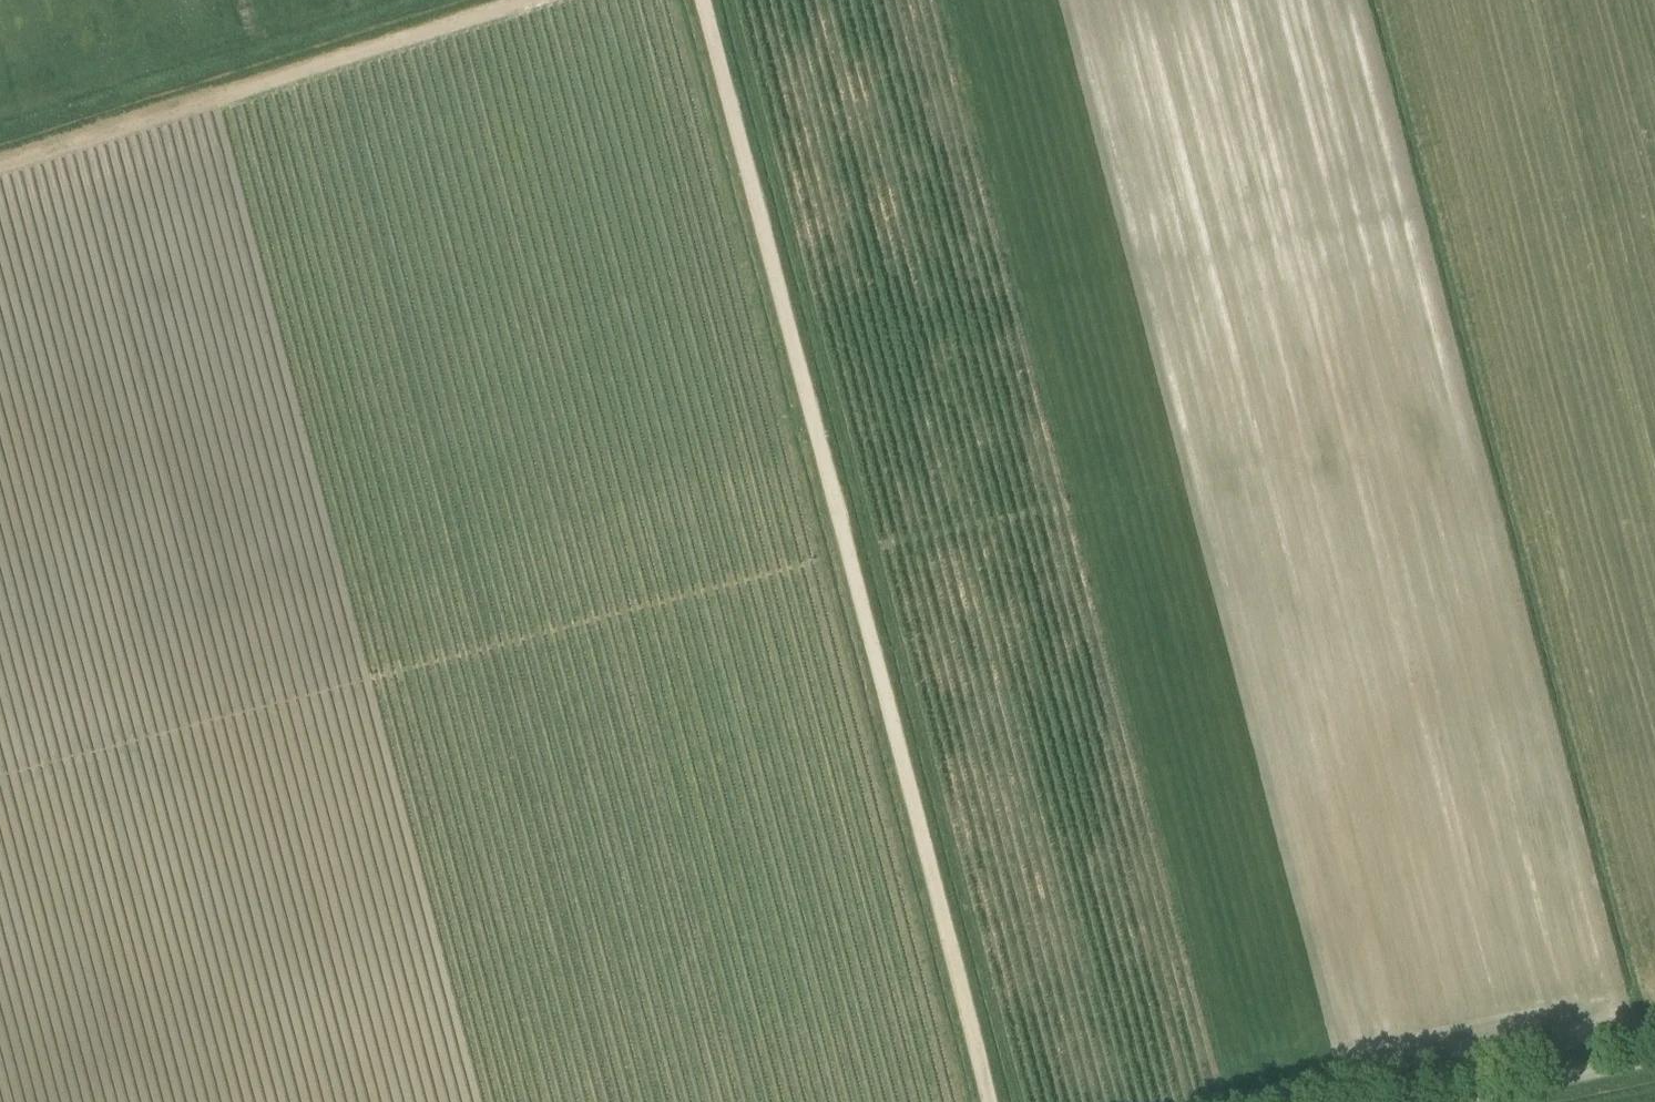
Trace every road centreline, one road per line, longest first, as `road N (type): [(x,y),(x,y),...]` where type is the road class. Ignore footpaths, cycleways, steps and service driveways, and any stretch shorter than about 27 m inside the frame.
road 1 (track): [(699,0),(989,1101)]
road 2 (unclassified): [(1464,1101),(1654,1062)]

